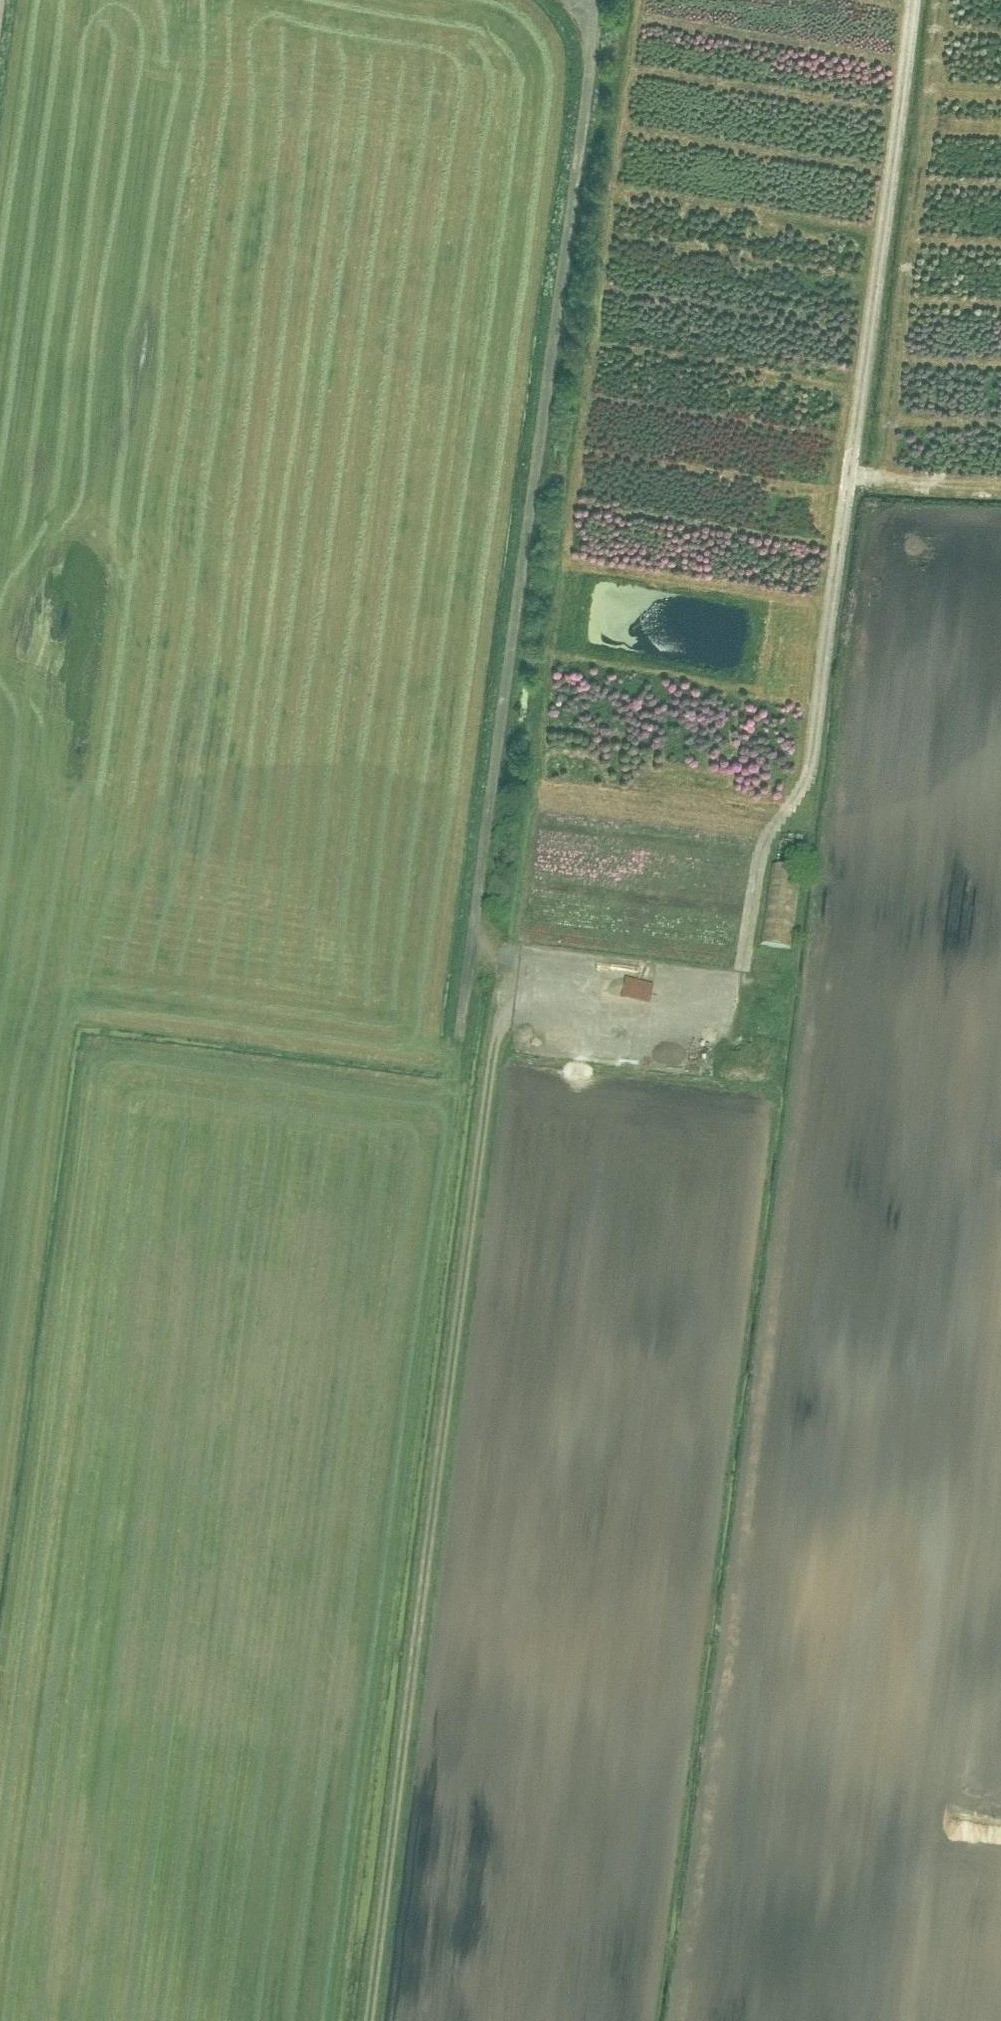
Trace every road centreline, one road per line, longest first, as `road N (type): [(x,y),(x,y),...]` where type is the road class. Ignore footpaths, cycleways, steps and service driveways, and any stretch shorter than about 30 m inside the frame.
road 1 (track): [(369,2020),(504,958),(739,987),(760,857),(811,756),(911,0)]
road 2 (unclassified): [(581,0),(590,69),(459,1039)]

